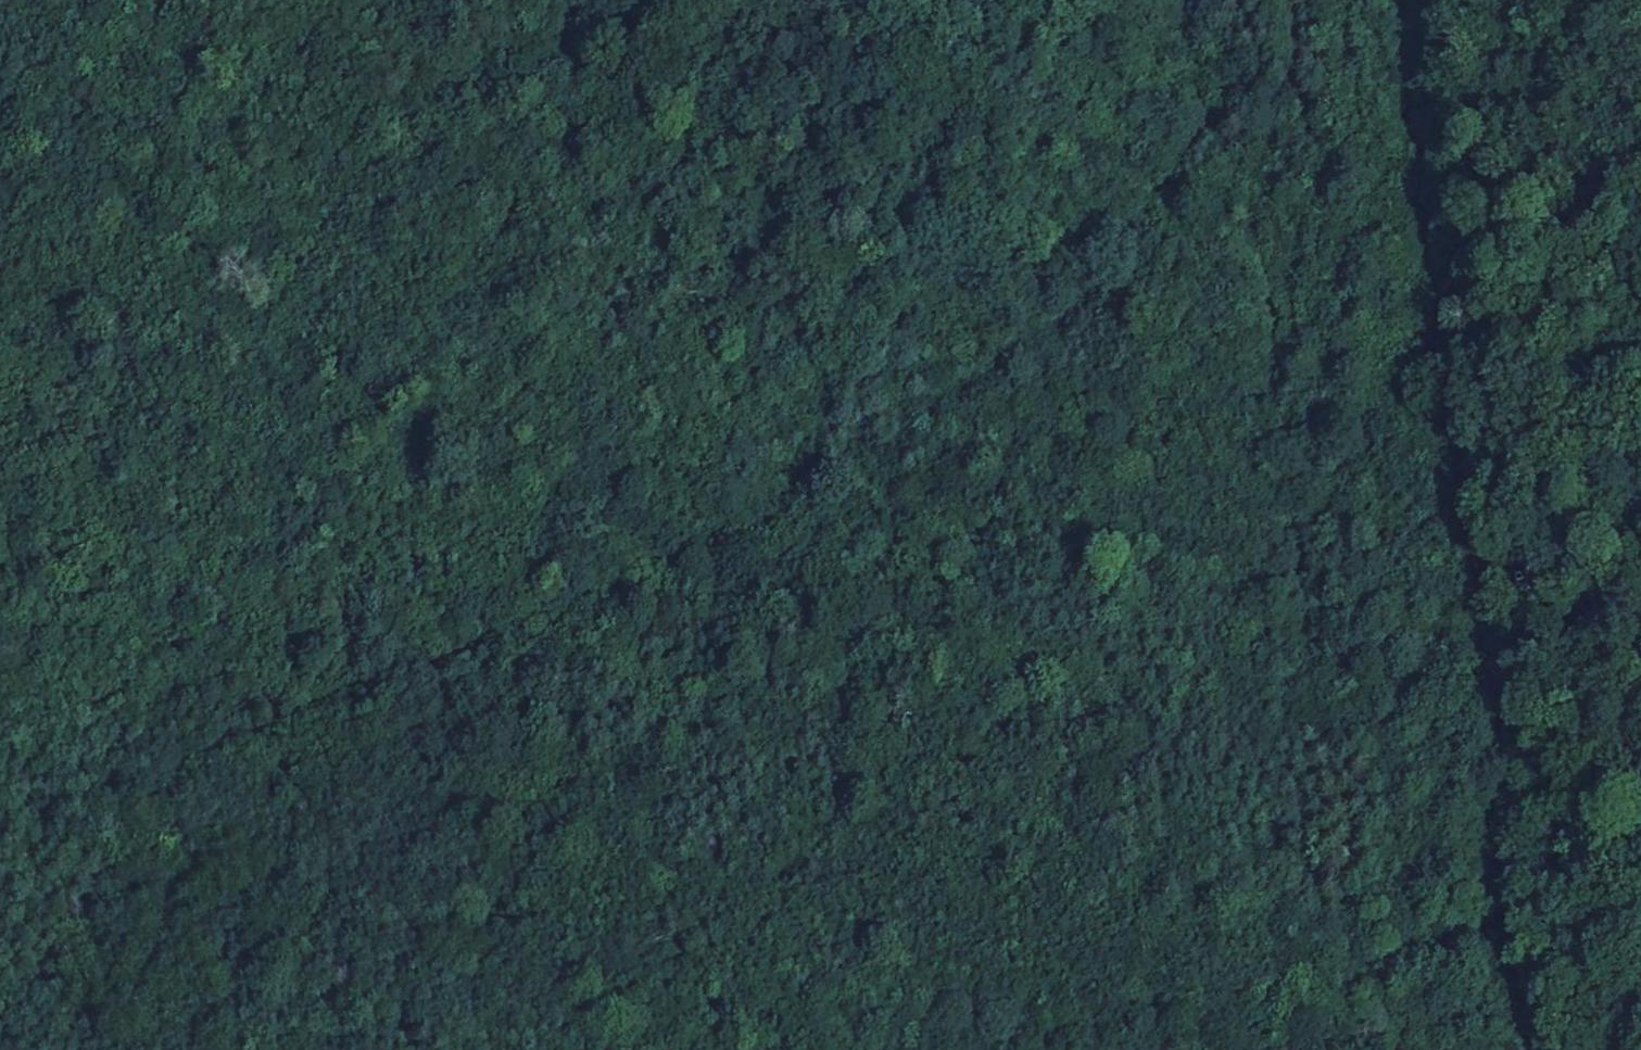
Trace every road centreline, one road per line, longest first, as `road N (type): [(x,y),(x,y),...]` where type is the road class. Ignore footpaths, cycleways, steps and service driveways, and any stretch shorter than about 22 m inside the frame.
road 1 (track): [(1408,0),(1515,819)]
road 2 (track): [(1515,819),(1566,1049)]

